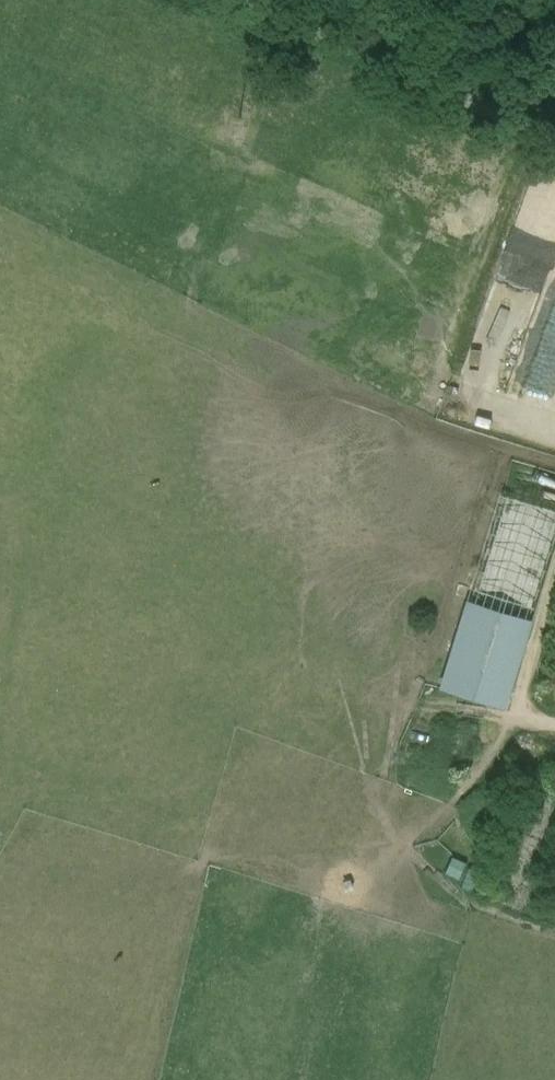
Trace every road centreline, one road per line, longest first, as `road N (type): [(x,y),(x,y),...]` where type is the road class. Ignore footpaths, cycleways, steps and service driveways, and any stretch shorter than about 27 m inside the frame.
road 1 (unclassified): [(554,138),(267,0)]

